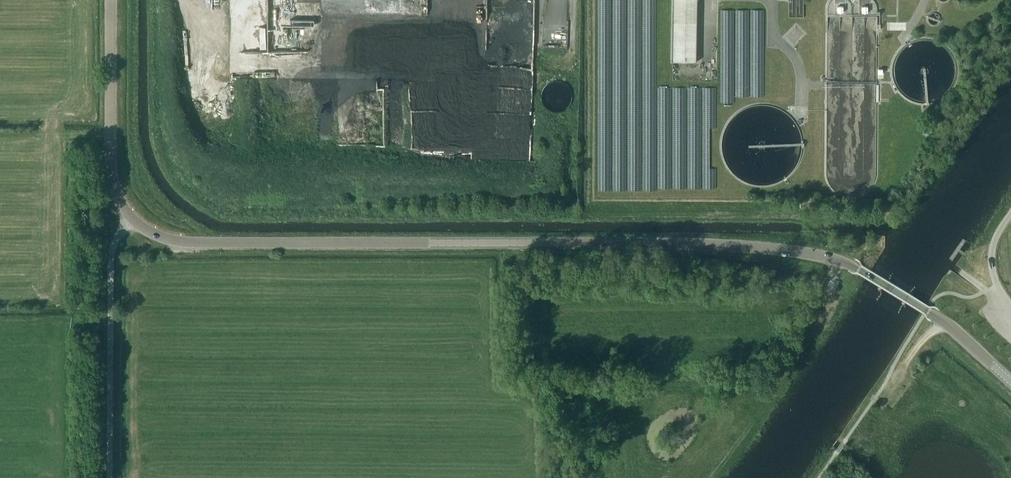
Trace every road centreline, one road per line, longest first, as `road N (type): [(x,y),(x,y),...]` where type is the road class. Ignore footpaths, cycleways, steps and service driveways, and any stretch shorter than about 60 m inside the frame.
road 1 (tertiary): [(1010,381),(932,314),(827,256),(663,242),(195,241),(149,231),(123,210),(113,186),(112,0)]

